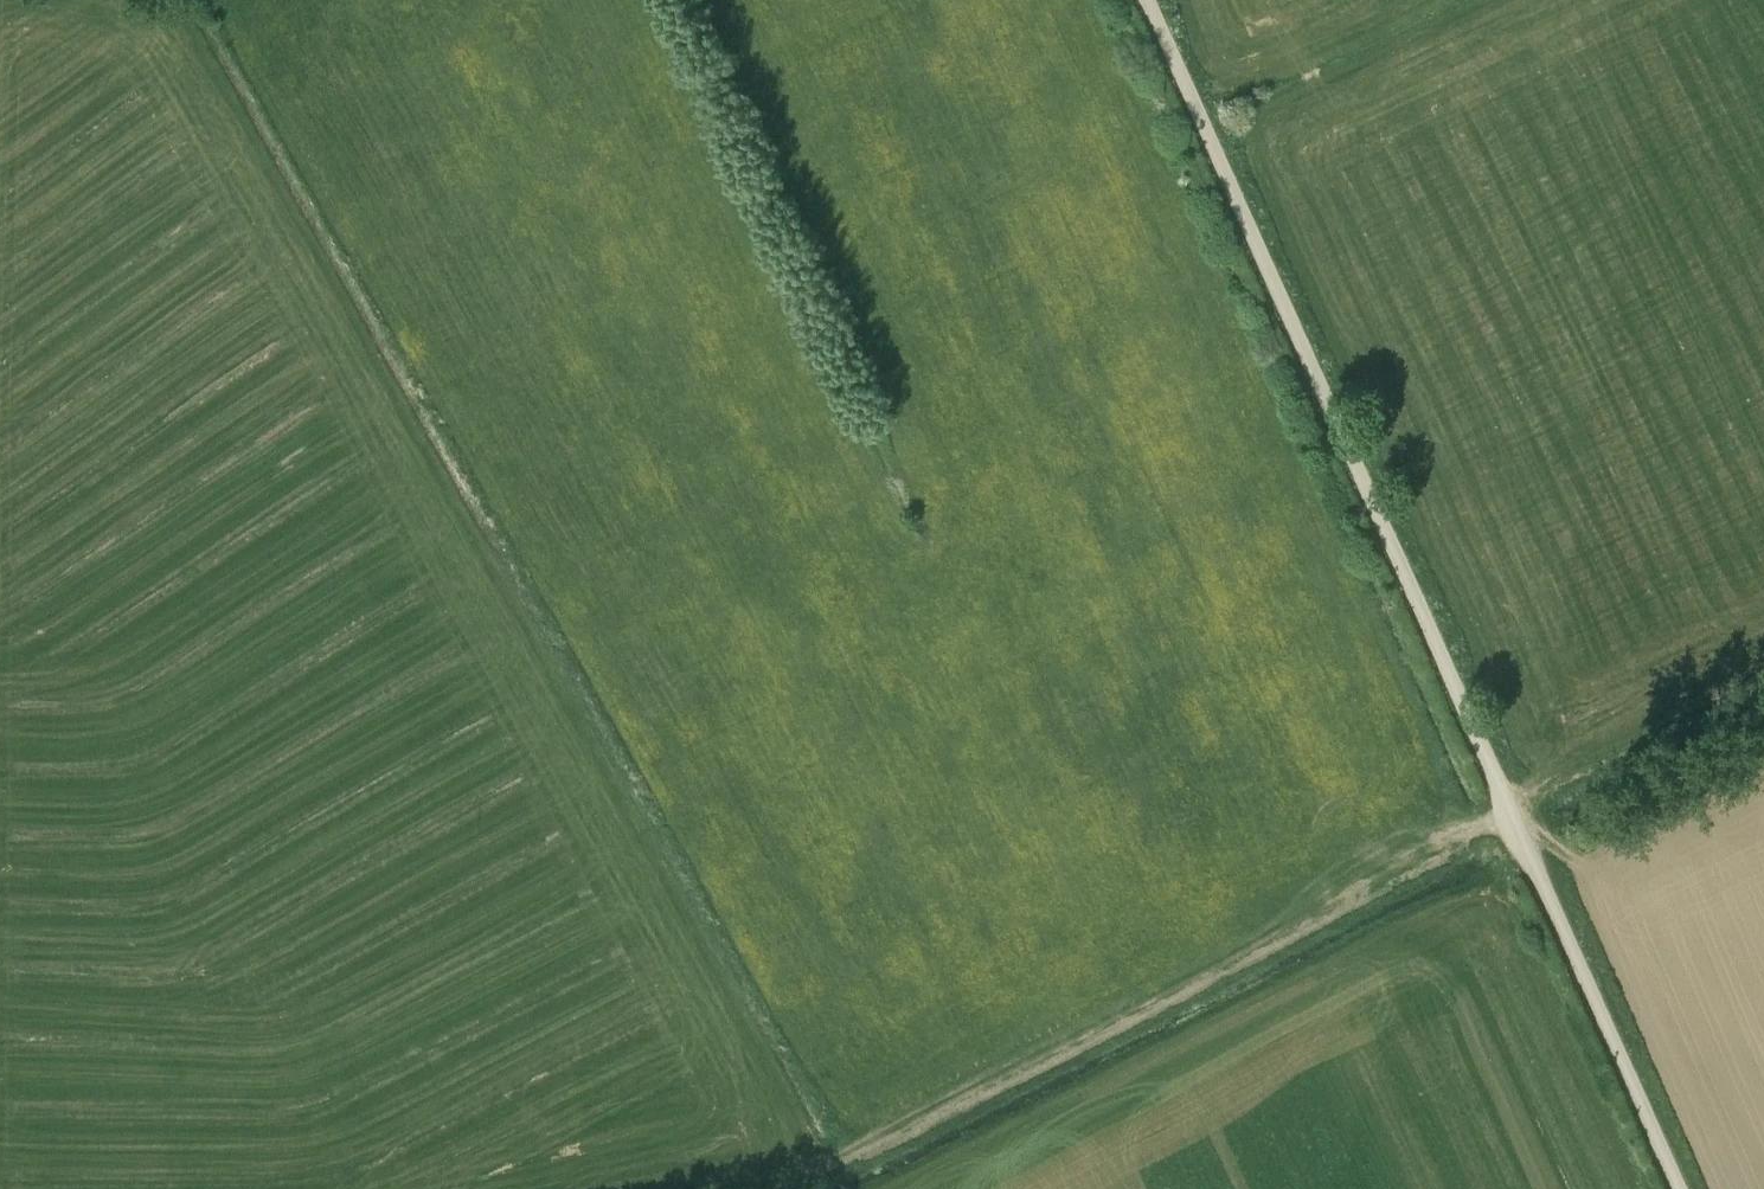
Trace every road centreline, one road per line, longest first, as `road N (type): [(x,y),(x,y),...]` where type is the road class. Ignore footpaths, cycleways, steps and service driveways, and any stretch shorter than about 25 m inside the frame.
road 1 (unclassified): [(1675,1188),(1143,0)]
road 2 (track): [(804,1173),(1508,813)]

